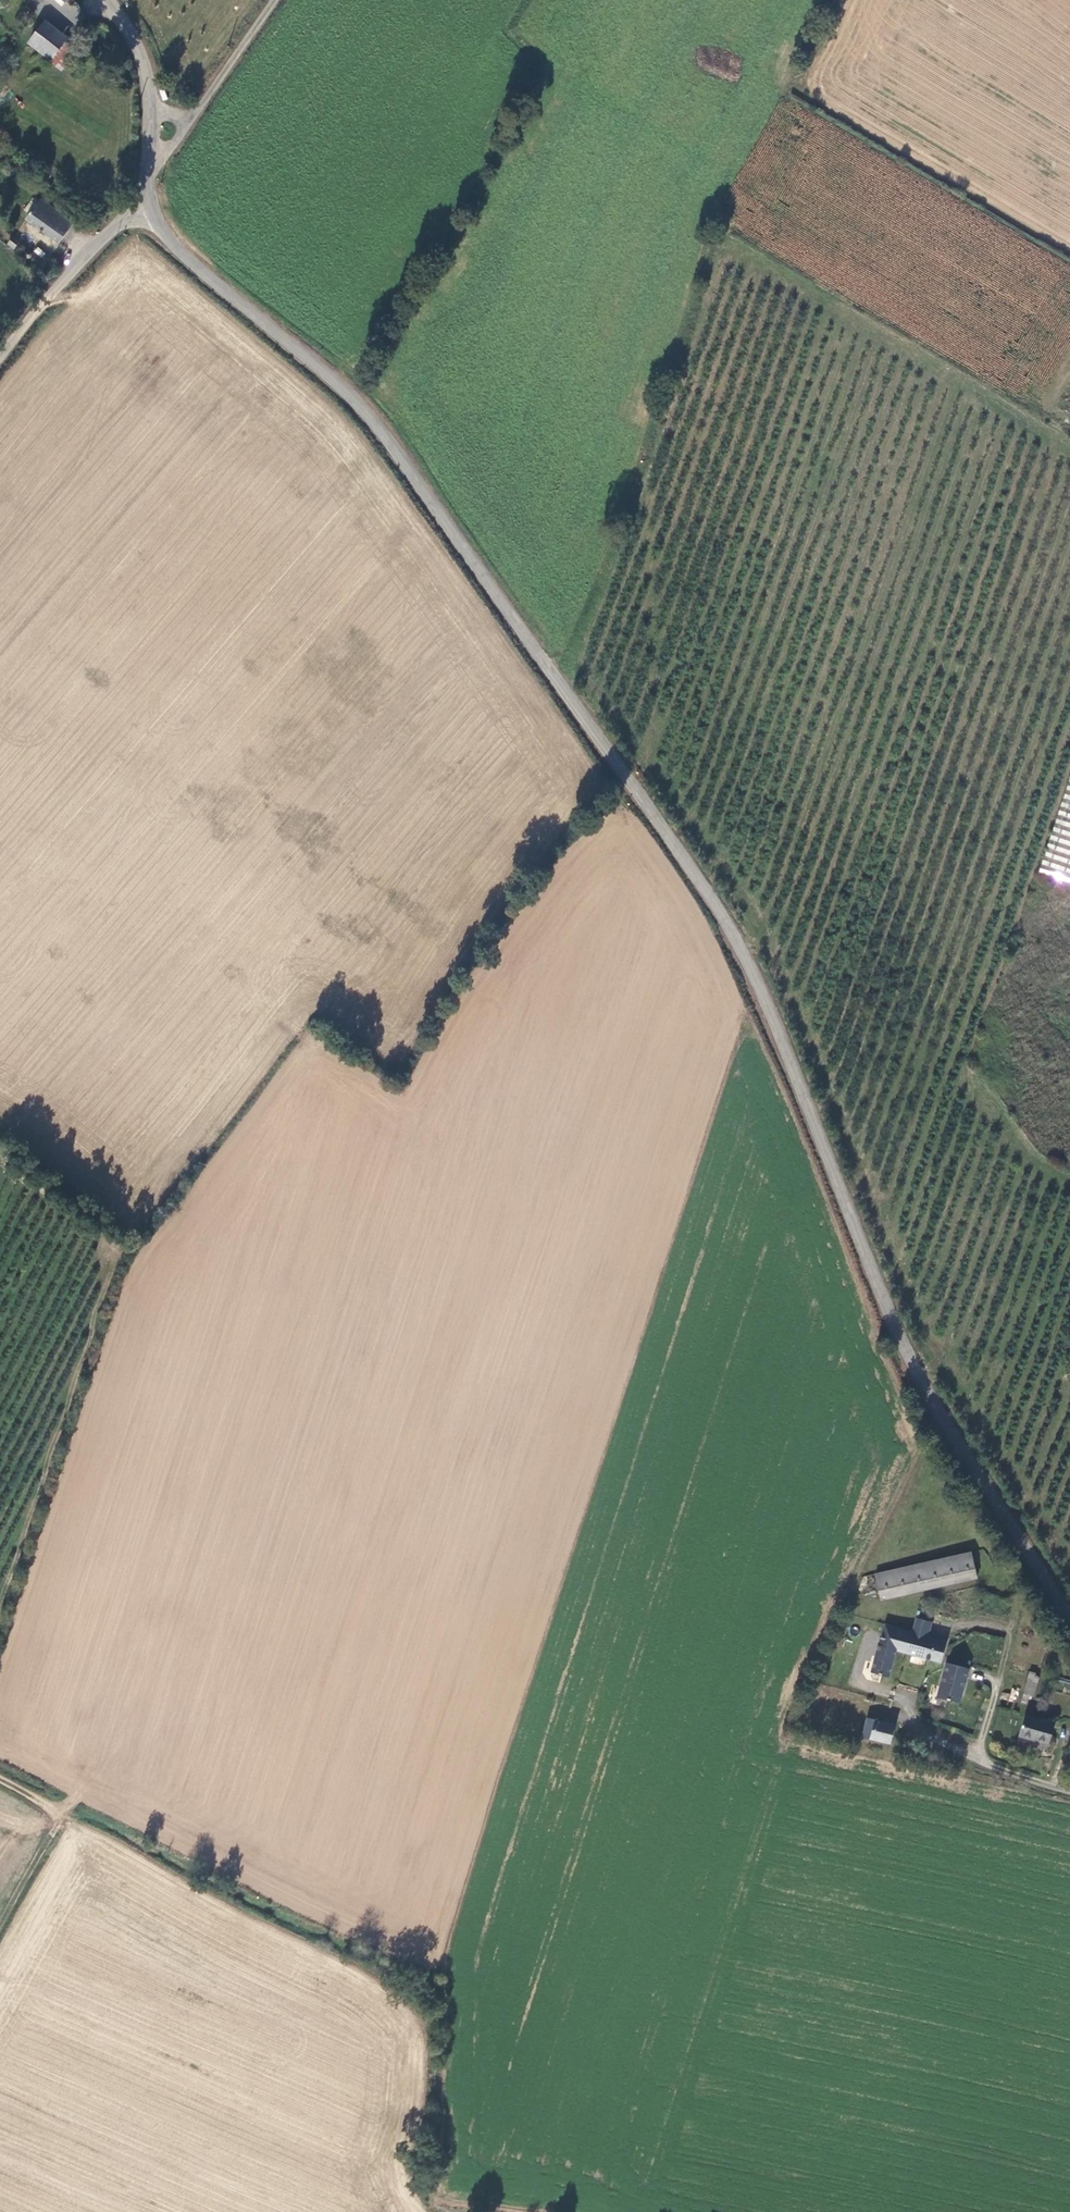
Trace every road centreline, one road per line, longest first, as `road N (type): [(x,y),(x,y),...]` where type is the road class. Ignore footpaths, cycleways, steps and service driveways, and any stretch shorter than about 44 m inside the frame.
road 1 (tertiary): [(1069,1619),(914,1371),(756,979),(717,904),(386,437),(348,392),(171,245),(143,209)]
road 2 (tertiary): [(143,209),(151,113),(145,71),(107,0)]
road 3 (unclassified): [(0,363),(108,232),(143,209)]
road 4 (unclassified): [(906,1700),(927,1733),(980,1763),(1069,1792)]
road 5 (track): [(0,1925),(56,1813)]

